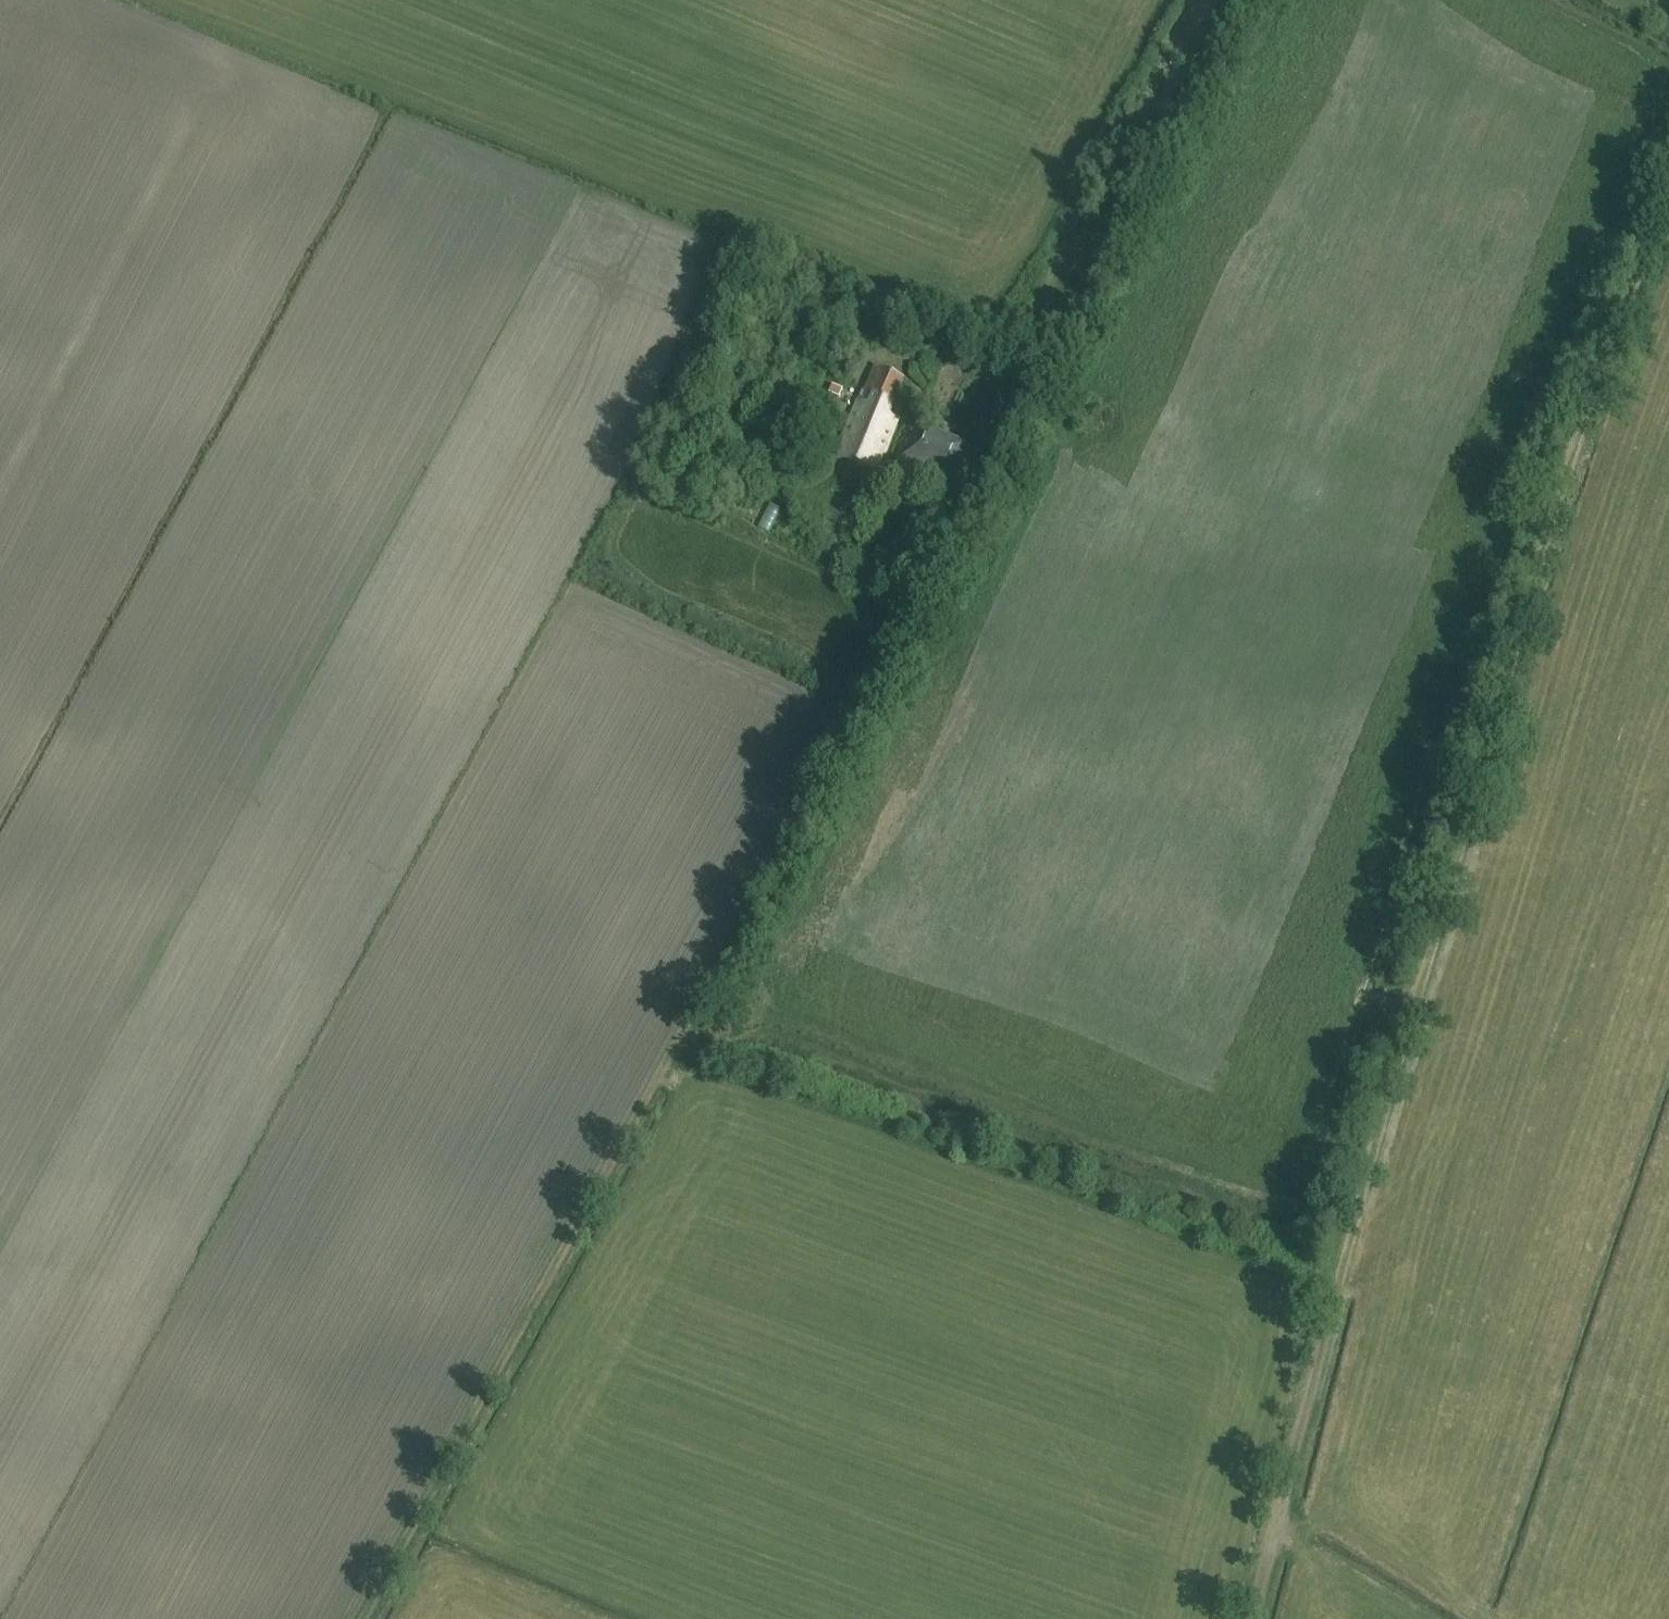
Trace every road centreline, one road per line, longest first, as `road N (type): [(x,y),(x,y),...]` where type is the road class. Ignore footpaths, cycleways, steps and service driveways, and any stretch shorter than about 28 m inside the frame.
road 1 (track): [(363,1618),(1250,0)]
road 2 (track): [(1253,1618),(1343,1252),(1536,566),(1596,365),(1668,186)]

